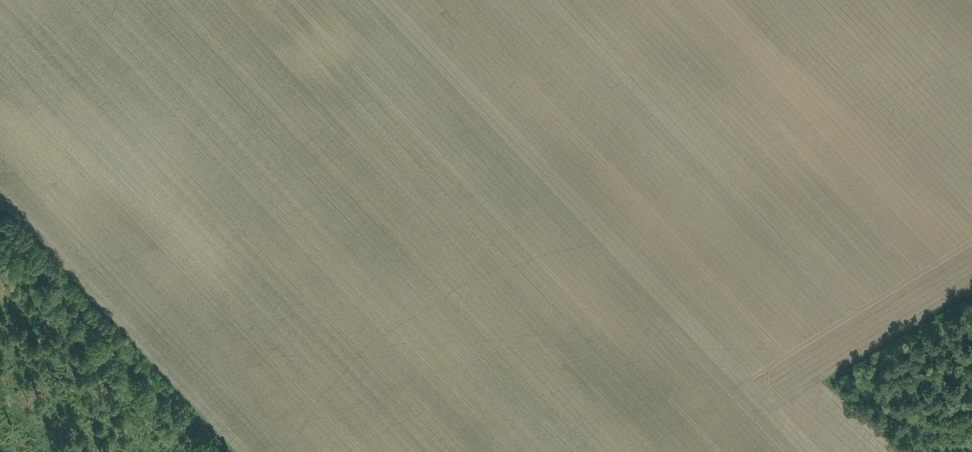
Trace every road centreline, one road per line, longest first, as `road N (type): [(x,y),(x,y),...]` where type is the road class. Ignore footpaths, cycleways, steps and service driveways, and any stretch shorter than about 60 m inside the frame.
road 1 (track): [(0,222),(213,451)]

